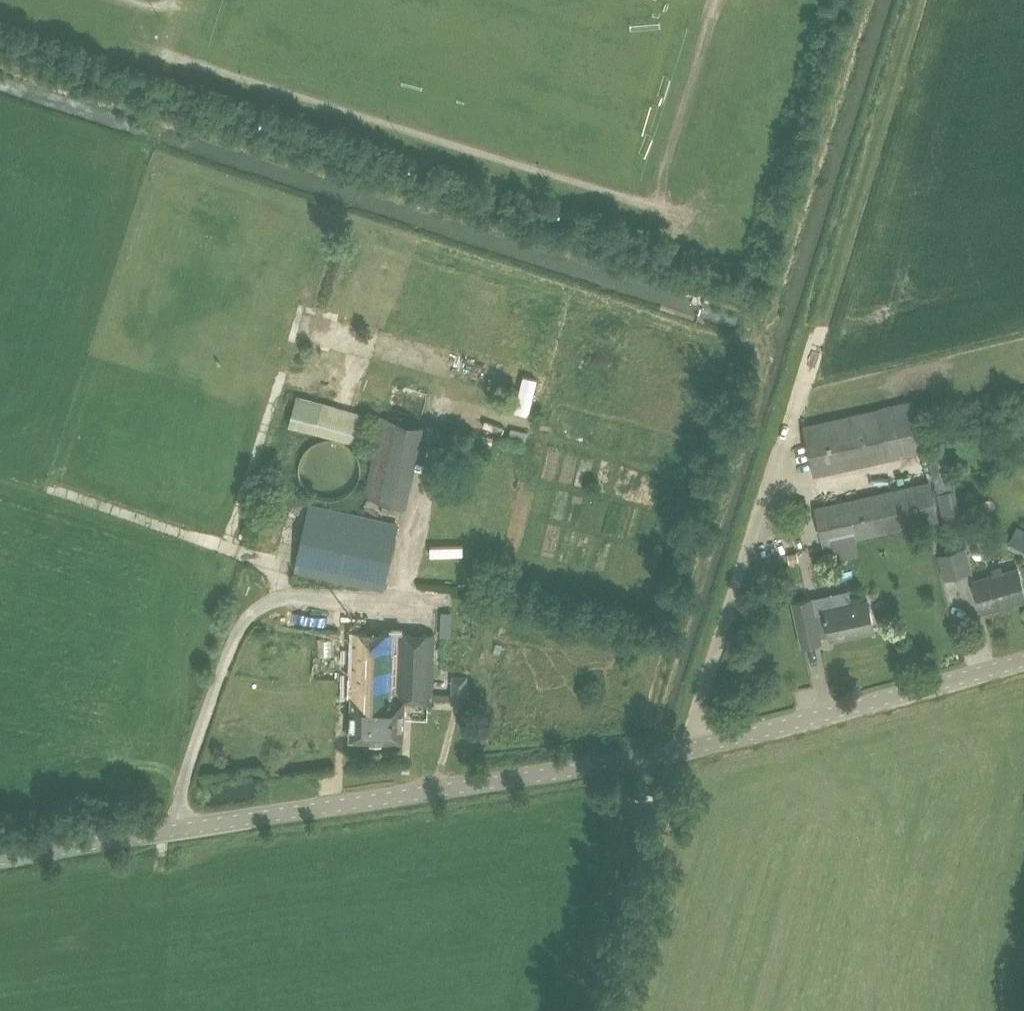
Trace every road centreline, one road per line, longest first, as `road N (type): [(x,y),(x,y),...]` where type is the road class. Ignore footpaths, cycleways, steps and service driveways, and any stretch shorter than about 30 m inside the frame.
road 1 (unclassified): [(1023,661),(685,750),(0,861)]
road 2 (track): [(160,1010),(164,833),(246,613),(304,598),(394,599)]

